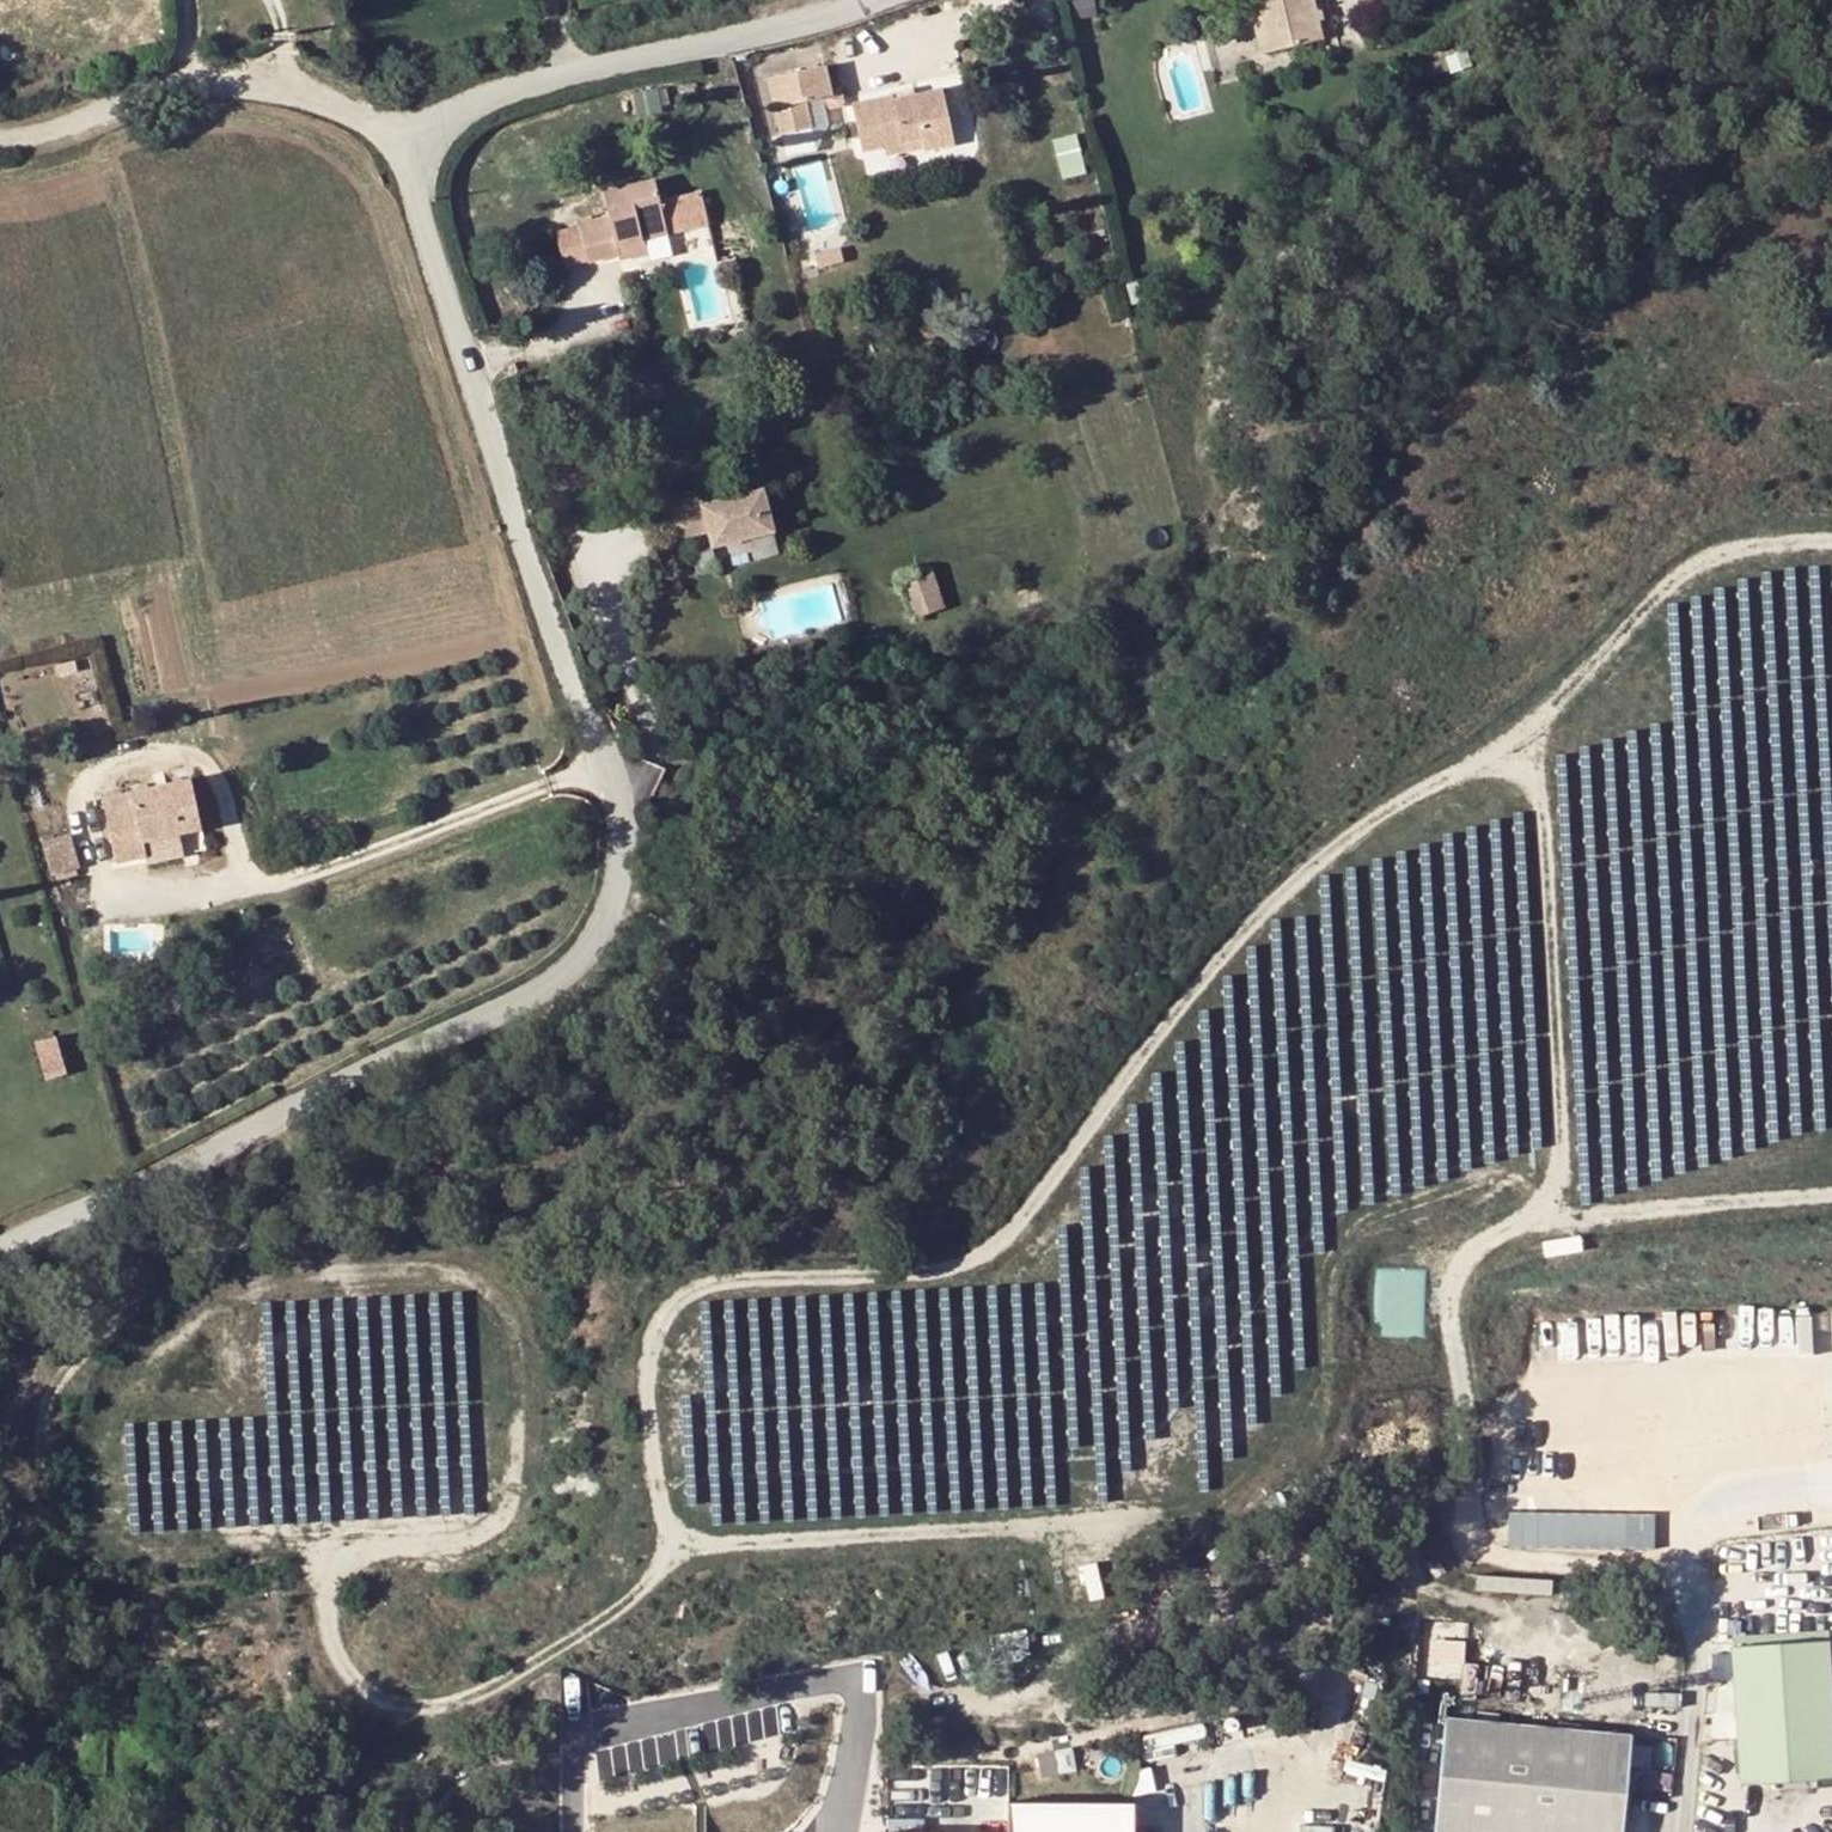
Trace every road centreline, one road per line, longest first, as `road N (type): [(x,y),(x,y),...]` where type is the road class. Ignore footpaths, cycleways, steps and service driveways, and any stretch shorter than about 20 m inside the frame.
road 1 (unclassified): [(0,1253),(572,967),(609,911),(621,874),(609,789),(568,643),(513,511),(420,219),(411,146),(462,101),(867,0)]
road 2 (unclassified): [(1682,1831),(1699,1653),(1692,1618),(1677,1599)]

